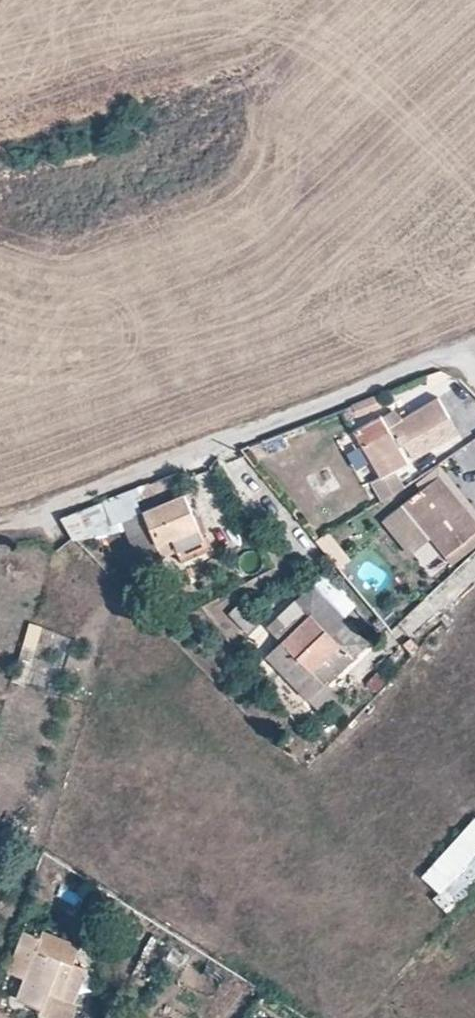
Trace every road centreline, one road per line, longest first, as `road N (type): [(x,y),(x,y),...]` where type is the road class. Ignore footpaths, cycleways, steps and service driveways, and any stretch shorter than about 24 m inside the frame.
road 1 (unclassified): [(474,378),(447,363),(0,530)]

